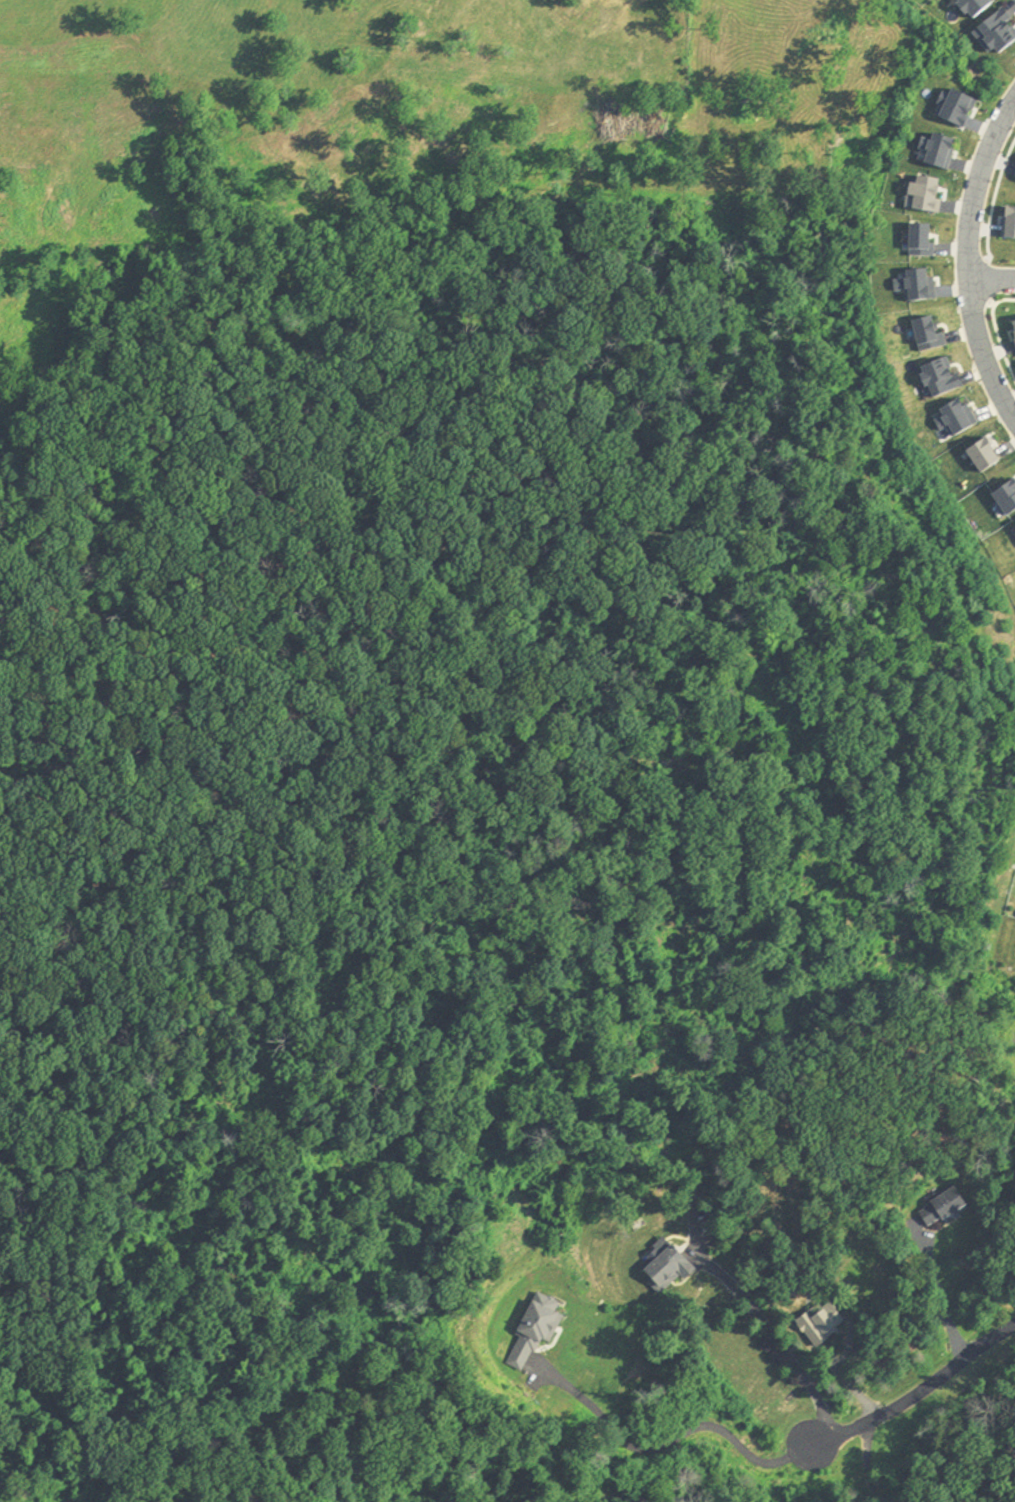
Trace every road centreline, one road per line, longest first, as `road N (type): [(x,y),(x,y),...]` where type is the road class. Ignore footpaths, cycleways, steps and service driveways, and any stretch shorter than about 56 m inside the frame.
road 1 (residential): [(1014,420),(982,355),(967,245),(978,169),(1014,98)]
road 2 (residential): [(1014,1324),(886,1413),(811,1445)]

